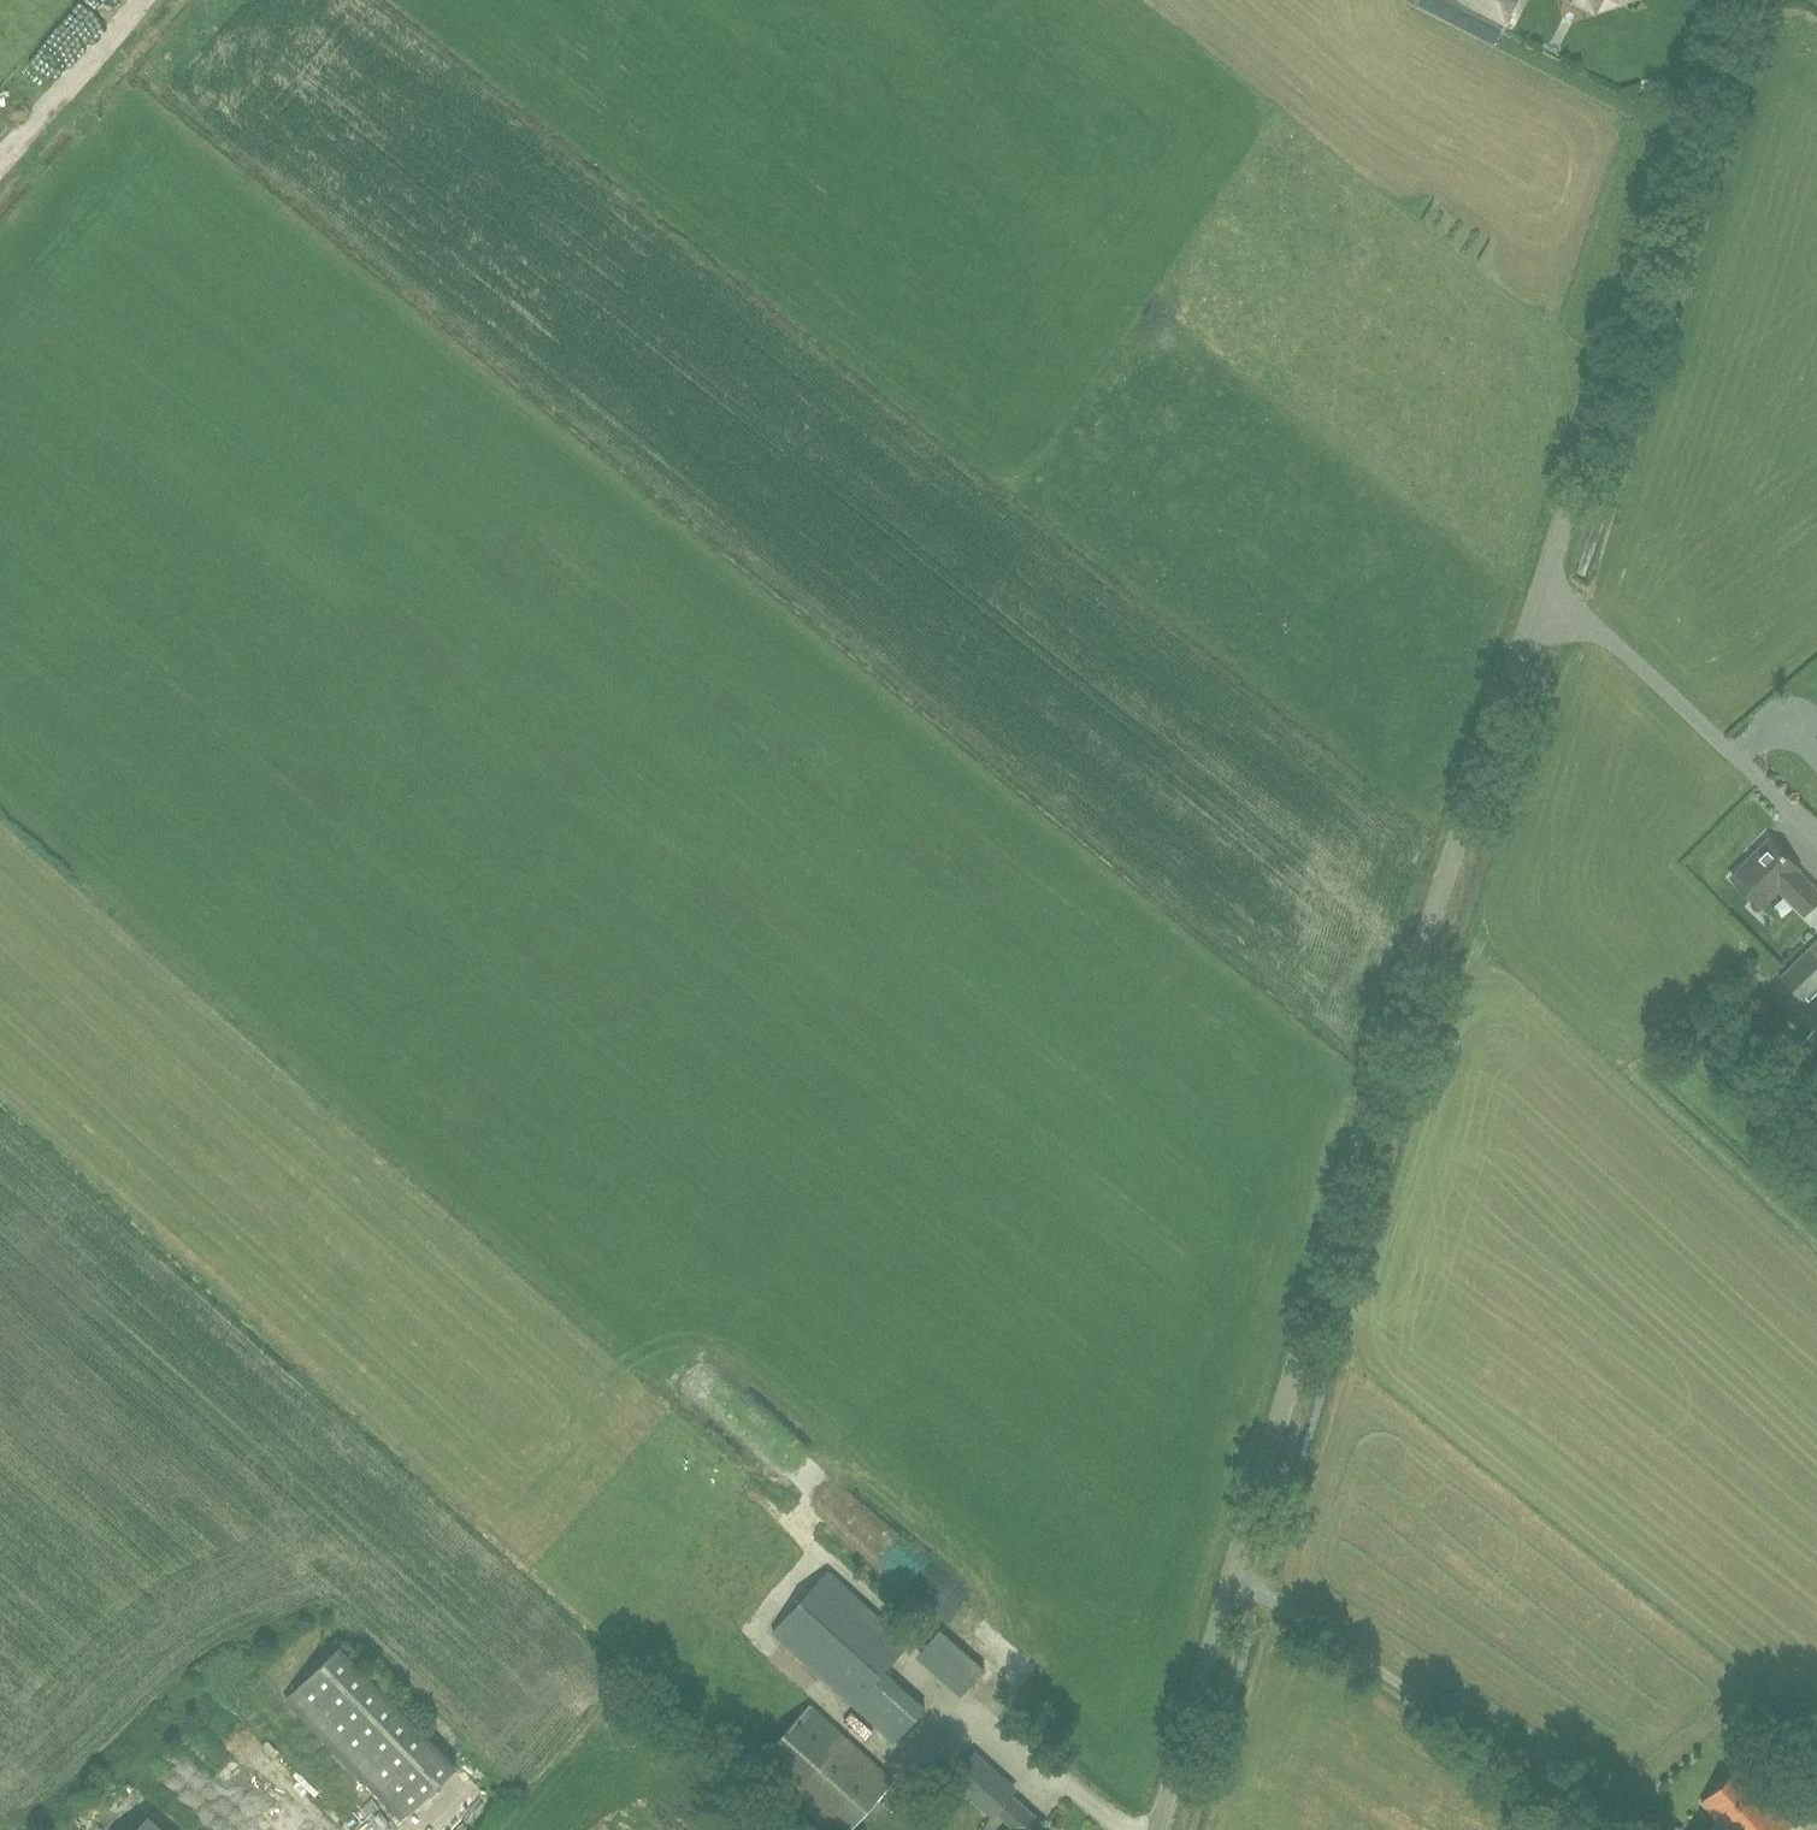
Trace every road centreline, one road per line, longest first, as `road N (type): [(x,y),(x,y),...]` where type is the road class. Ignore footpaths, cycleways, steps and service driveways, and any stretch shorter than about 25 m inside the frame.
road 1 (unclassified): [(1159,1829),(1385,1074),(1726,0)]

